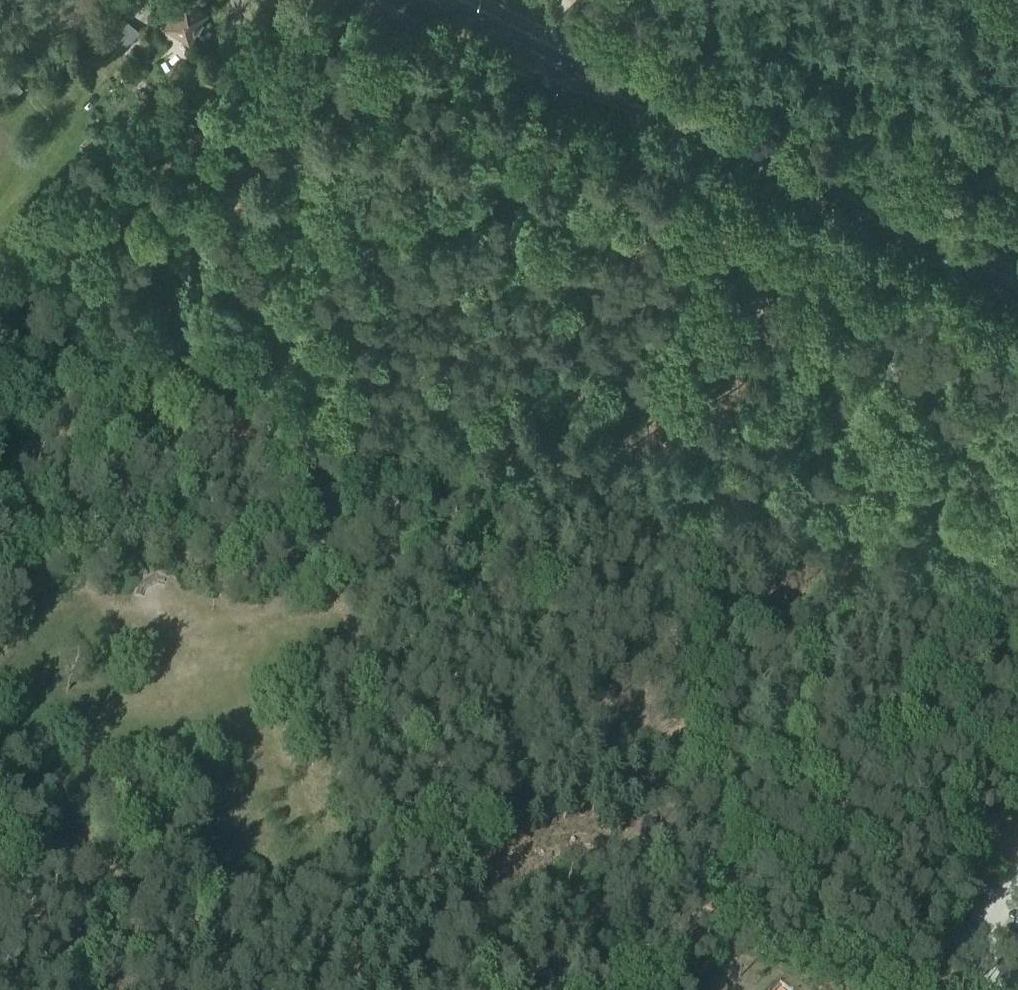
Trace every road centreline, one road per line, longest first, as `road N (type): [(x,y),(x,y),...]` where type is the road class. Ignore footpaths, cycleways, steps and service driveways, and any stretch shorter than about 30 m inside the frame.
road 1 (track): [(398,989),(459,925),(542,896),(640,823),(673,769),(690,664),(695,464),(662,392),(544,253),(468,185),(415,173),(283,176)]
road 2 (track): [(695,464),(439,509),(210,579),(104,569),(54,550),(23,508),(0,413)]
road 3 (primary): [(463,0),(1017,284)]
road 4 (track): [(305,555),(148,645),(60,653),(0,691)]

